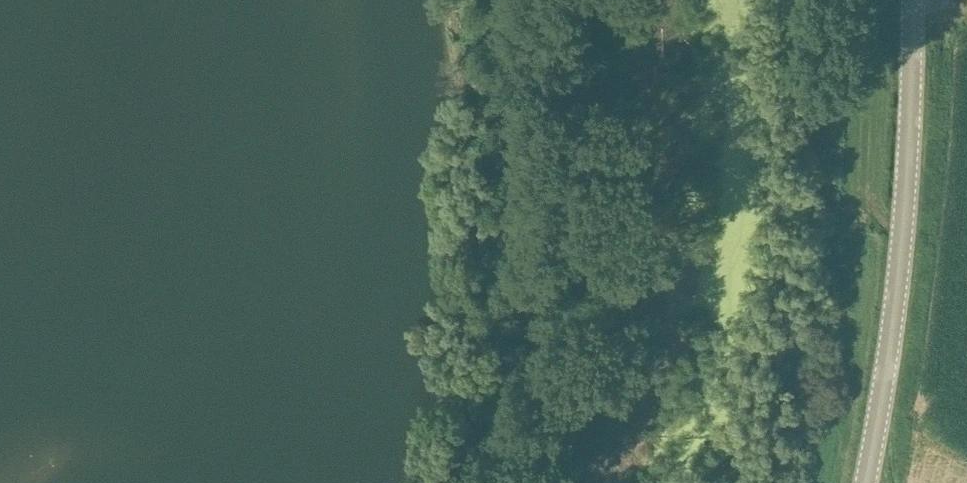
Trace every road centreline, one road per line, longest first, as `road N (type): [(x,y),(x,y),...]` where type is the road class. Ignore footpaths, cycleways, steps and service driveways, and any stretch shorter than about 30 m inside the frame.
road 1 (unclassified): [(912,0),(898,278),(864,482)]

